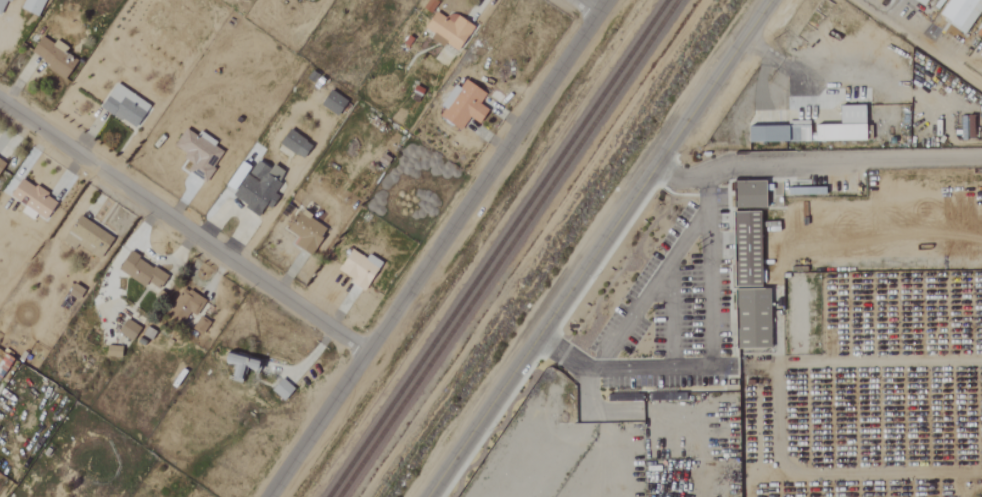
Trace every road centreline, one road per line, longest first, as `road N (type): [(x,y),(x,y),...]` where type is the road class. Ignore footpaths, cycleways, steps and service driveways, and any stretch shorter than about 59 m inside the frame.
road 1 (residential): [(427,496),(770,0)]
road 2 (residential): [(267,496),(606,0)]
road 3 (residential): [(365,353),(0,102)]

